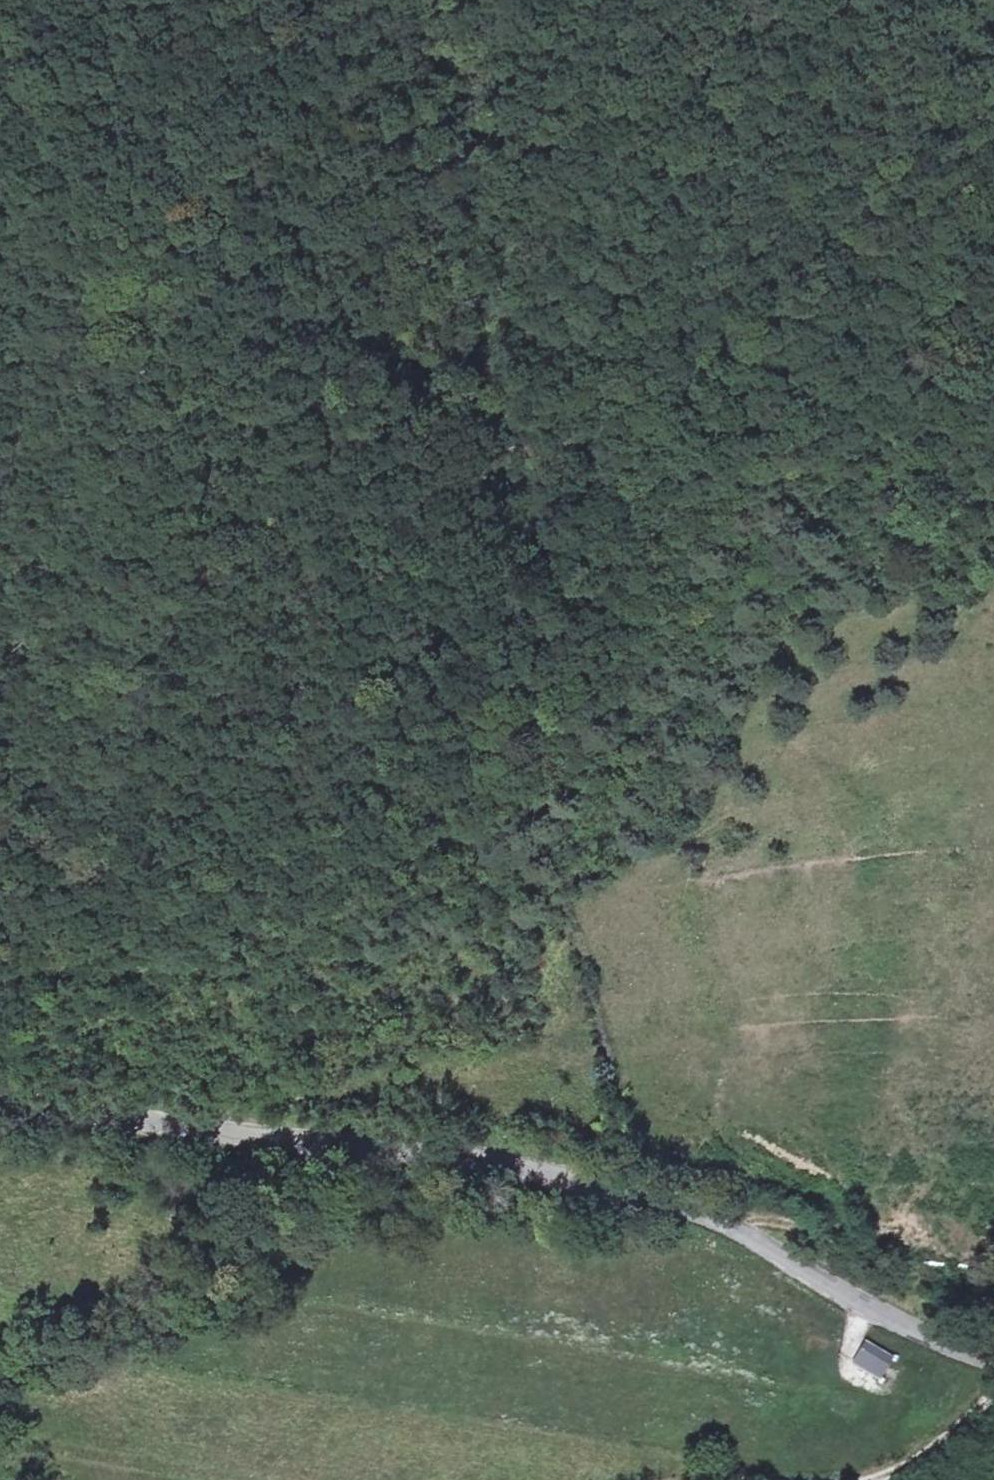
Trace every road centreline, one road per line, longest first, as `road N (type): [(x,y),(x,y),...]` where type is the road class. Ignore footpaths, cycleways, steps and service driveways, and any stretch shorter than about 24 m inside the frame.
road 1 (tertiary): [(0,1097),(438,1153),(705,1211),(874,1312),(993,1370)]
road 2 (track): [(871,1479),(906,1473),(993,1390)]

